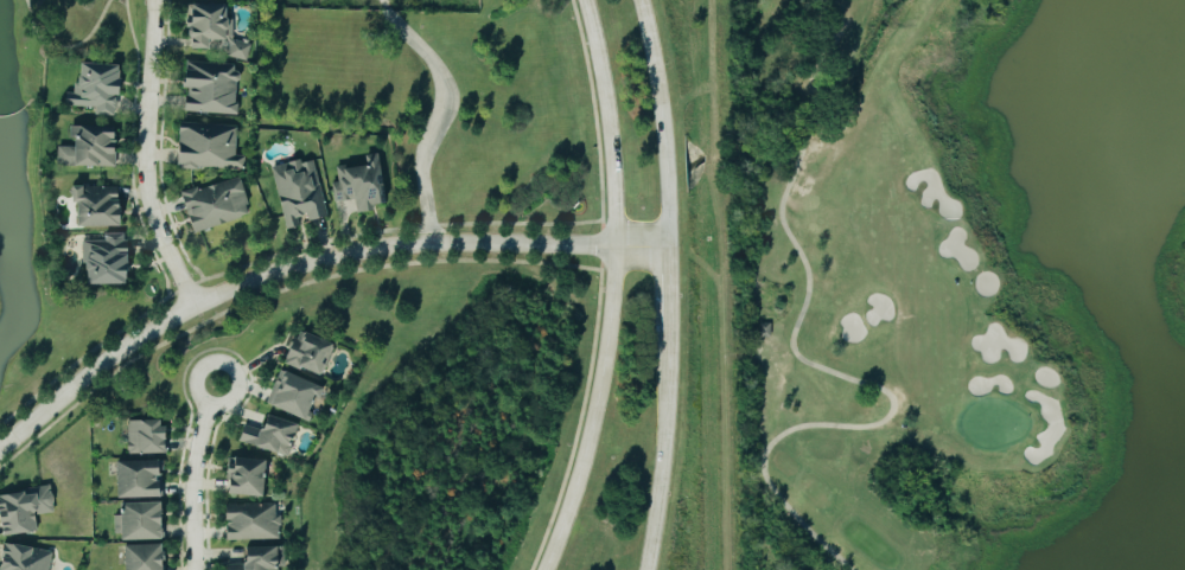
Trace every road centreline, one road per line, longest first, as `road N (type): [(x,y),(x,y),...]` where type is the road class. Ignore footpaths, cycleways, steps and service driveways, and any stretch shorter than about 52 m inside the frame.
road 1 (tertiary): [(669,248),(396,245),(293,268),(197,306),(138,341),(0,453)]
road 2 (secondary): [(585,0),(612,152),(612,332),(581,480),(548,569)]
road 3 (track): [(723,569),(713,0)]
road 4 (residential): [(157,0),(149,180),(165,241),(197,306)]
road 5 (secondary): [(669,248),(665,147),(643,0)]
road 6 (secondary): [(649,569),(667,444),(669,333)]
road 7 (residential): [(197,569),(198,454),(218,386)]

